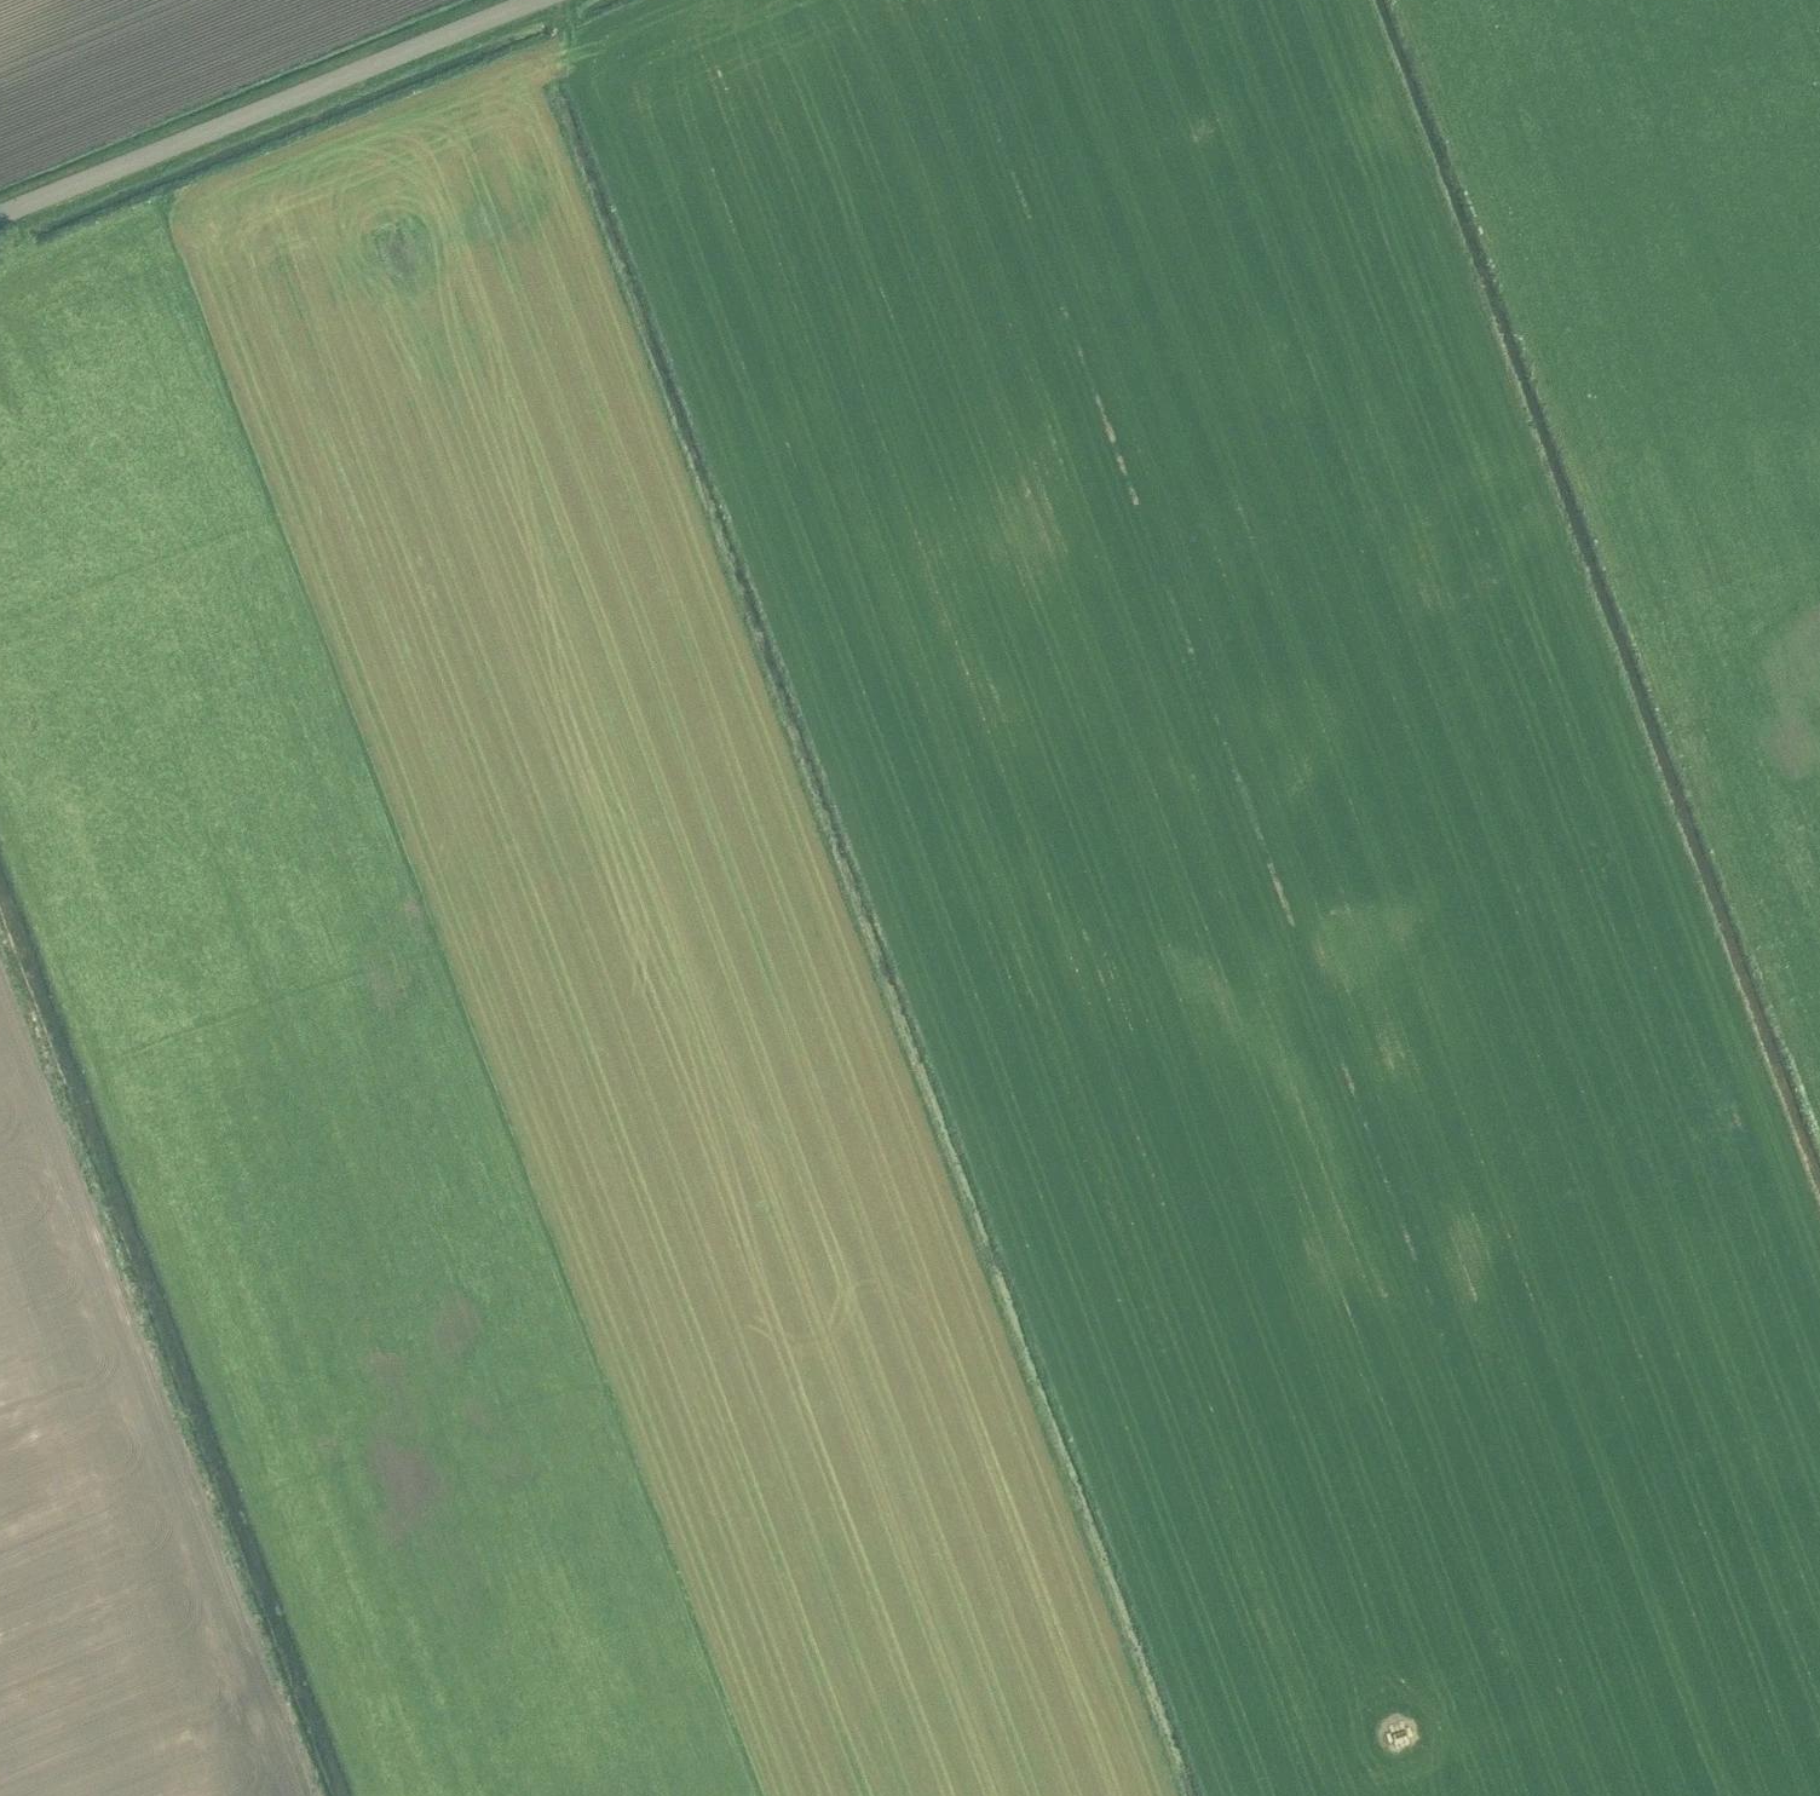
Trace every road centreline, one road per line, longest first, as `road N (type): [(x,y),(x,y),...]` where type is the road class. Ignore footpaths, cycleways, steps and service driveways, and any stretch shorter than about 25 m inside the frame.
road 1 (unclassified): [(0,221),(540,0)]

